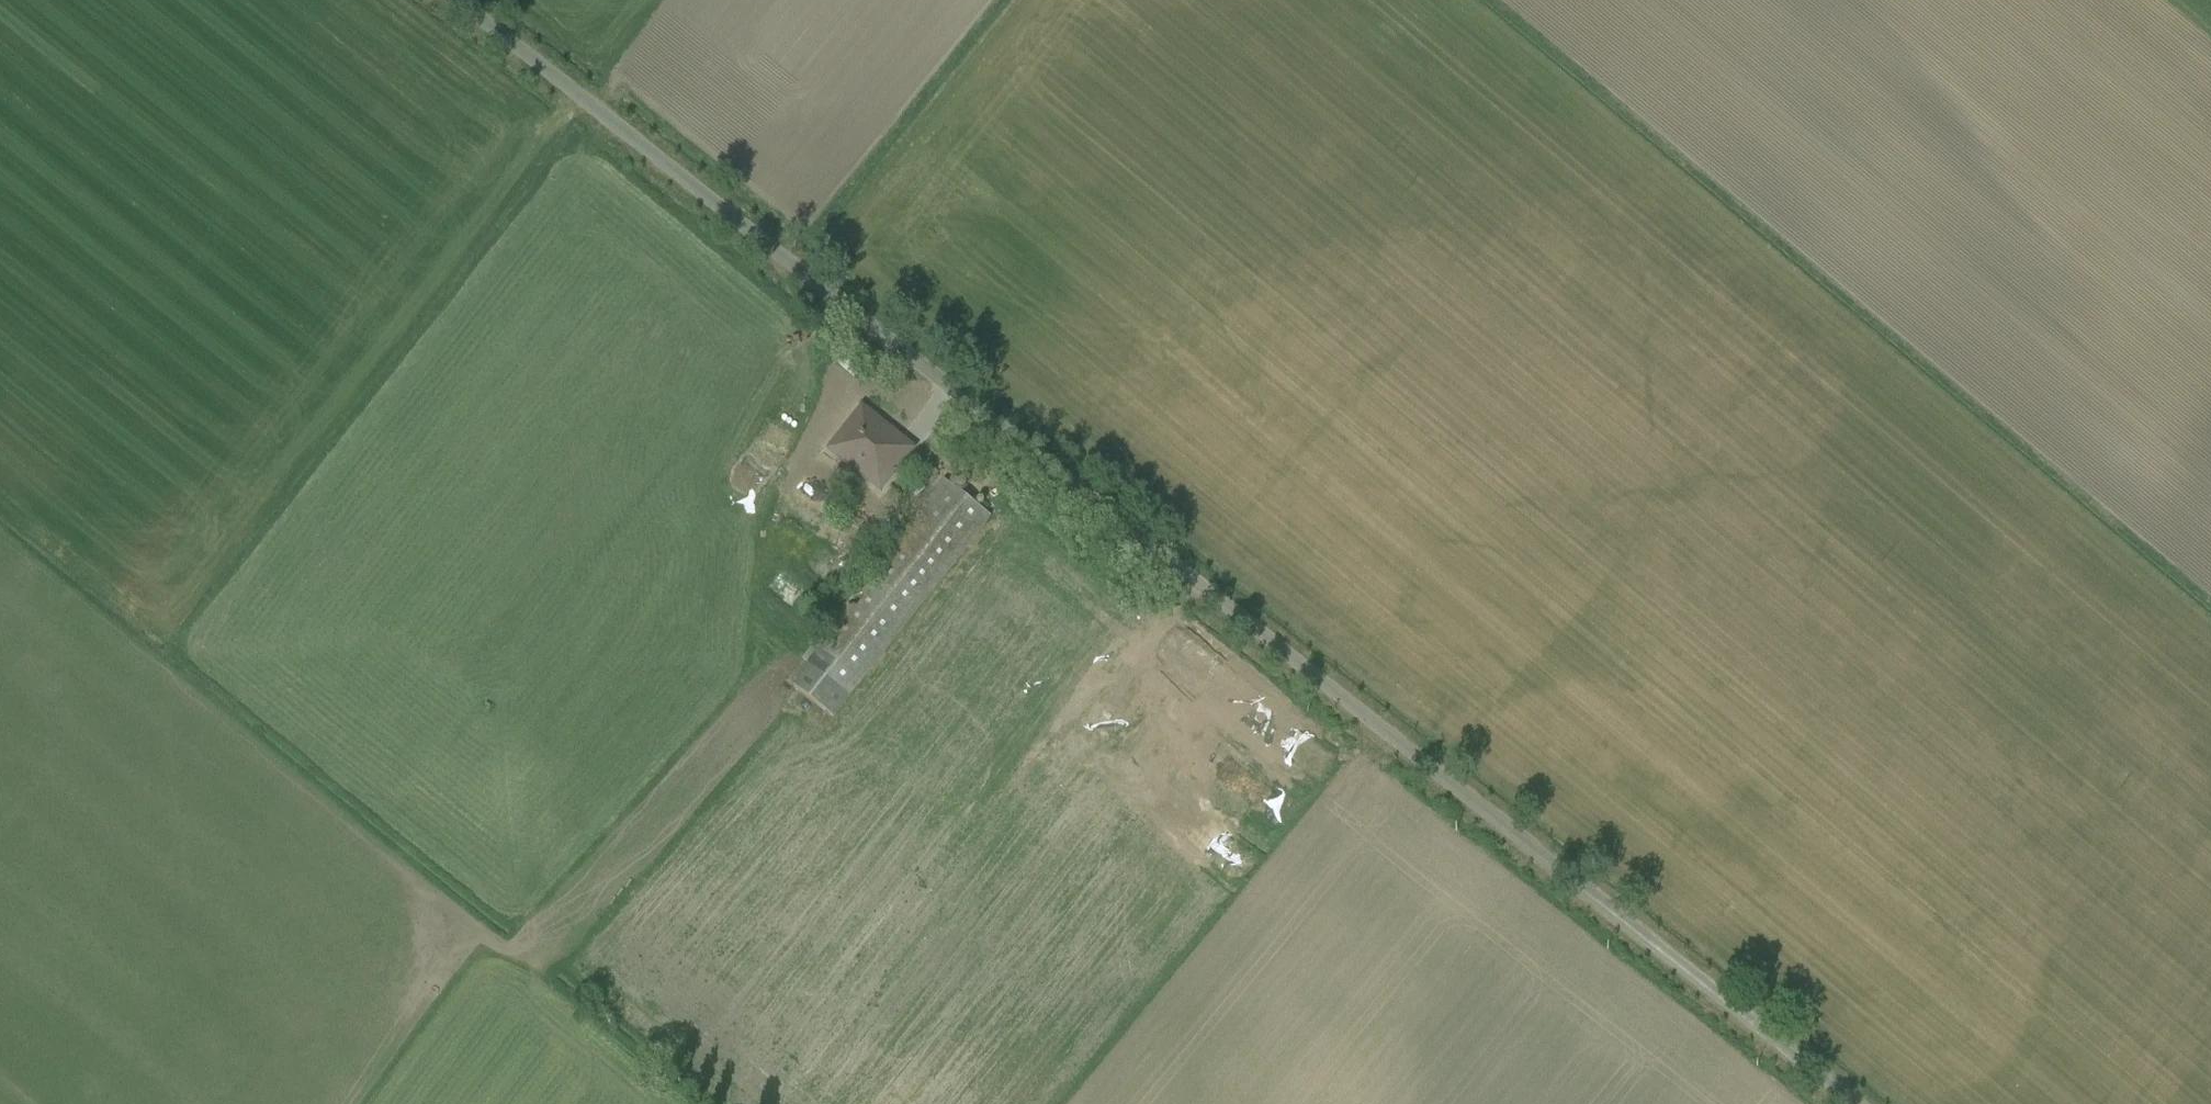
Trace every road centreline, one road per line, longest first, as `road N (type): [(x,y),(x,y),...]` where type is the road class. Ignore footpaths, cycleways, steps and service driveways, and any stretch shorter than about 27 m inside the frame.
road 1 (unclassified): [(1858,1103),(462,0)]

